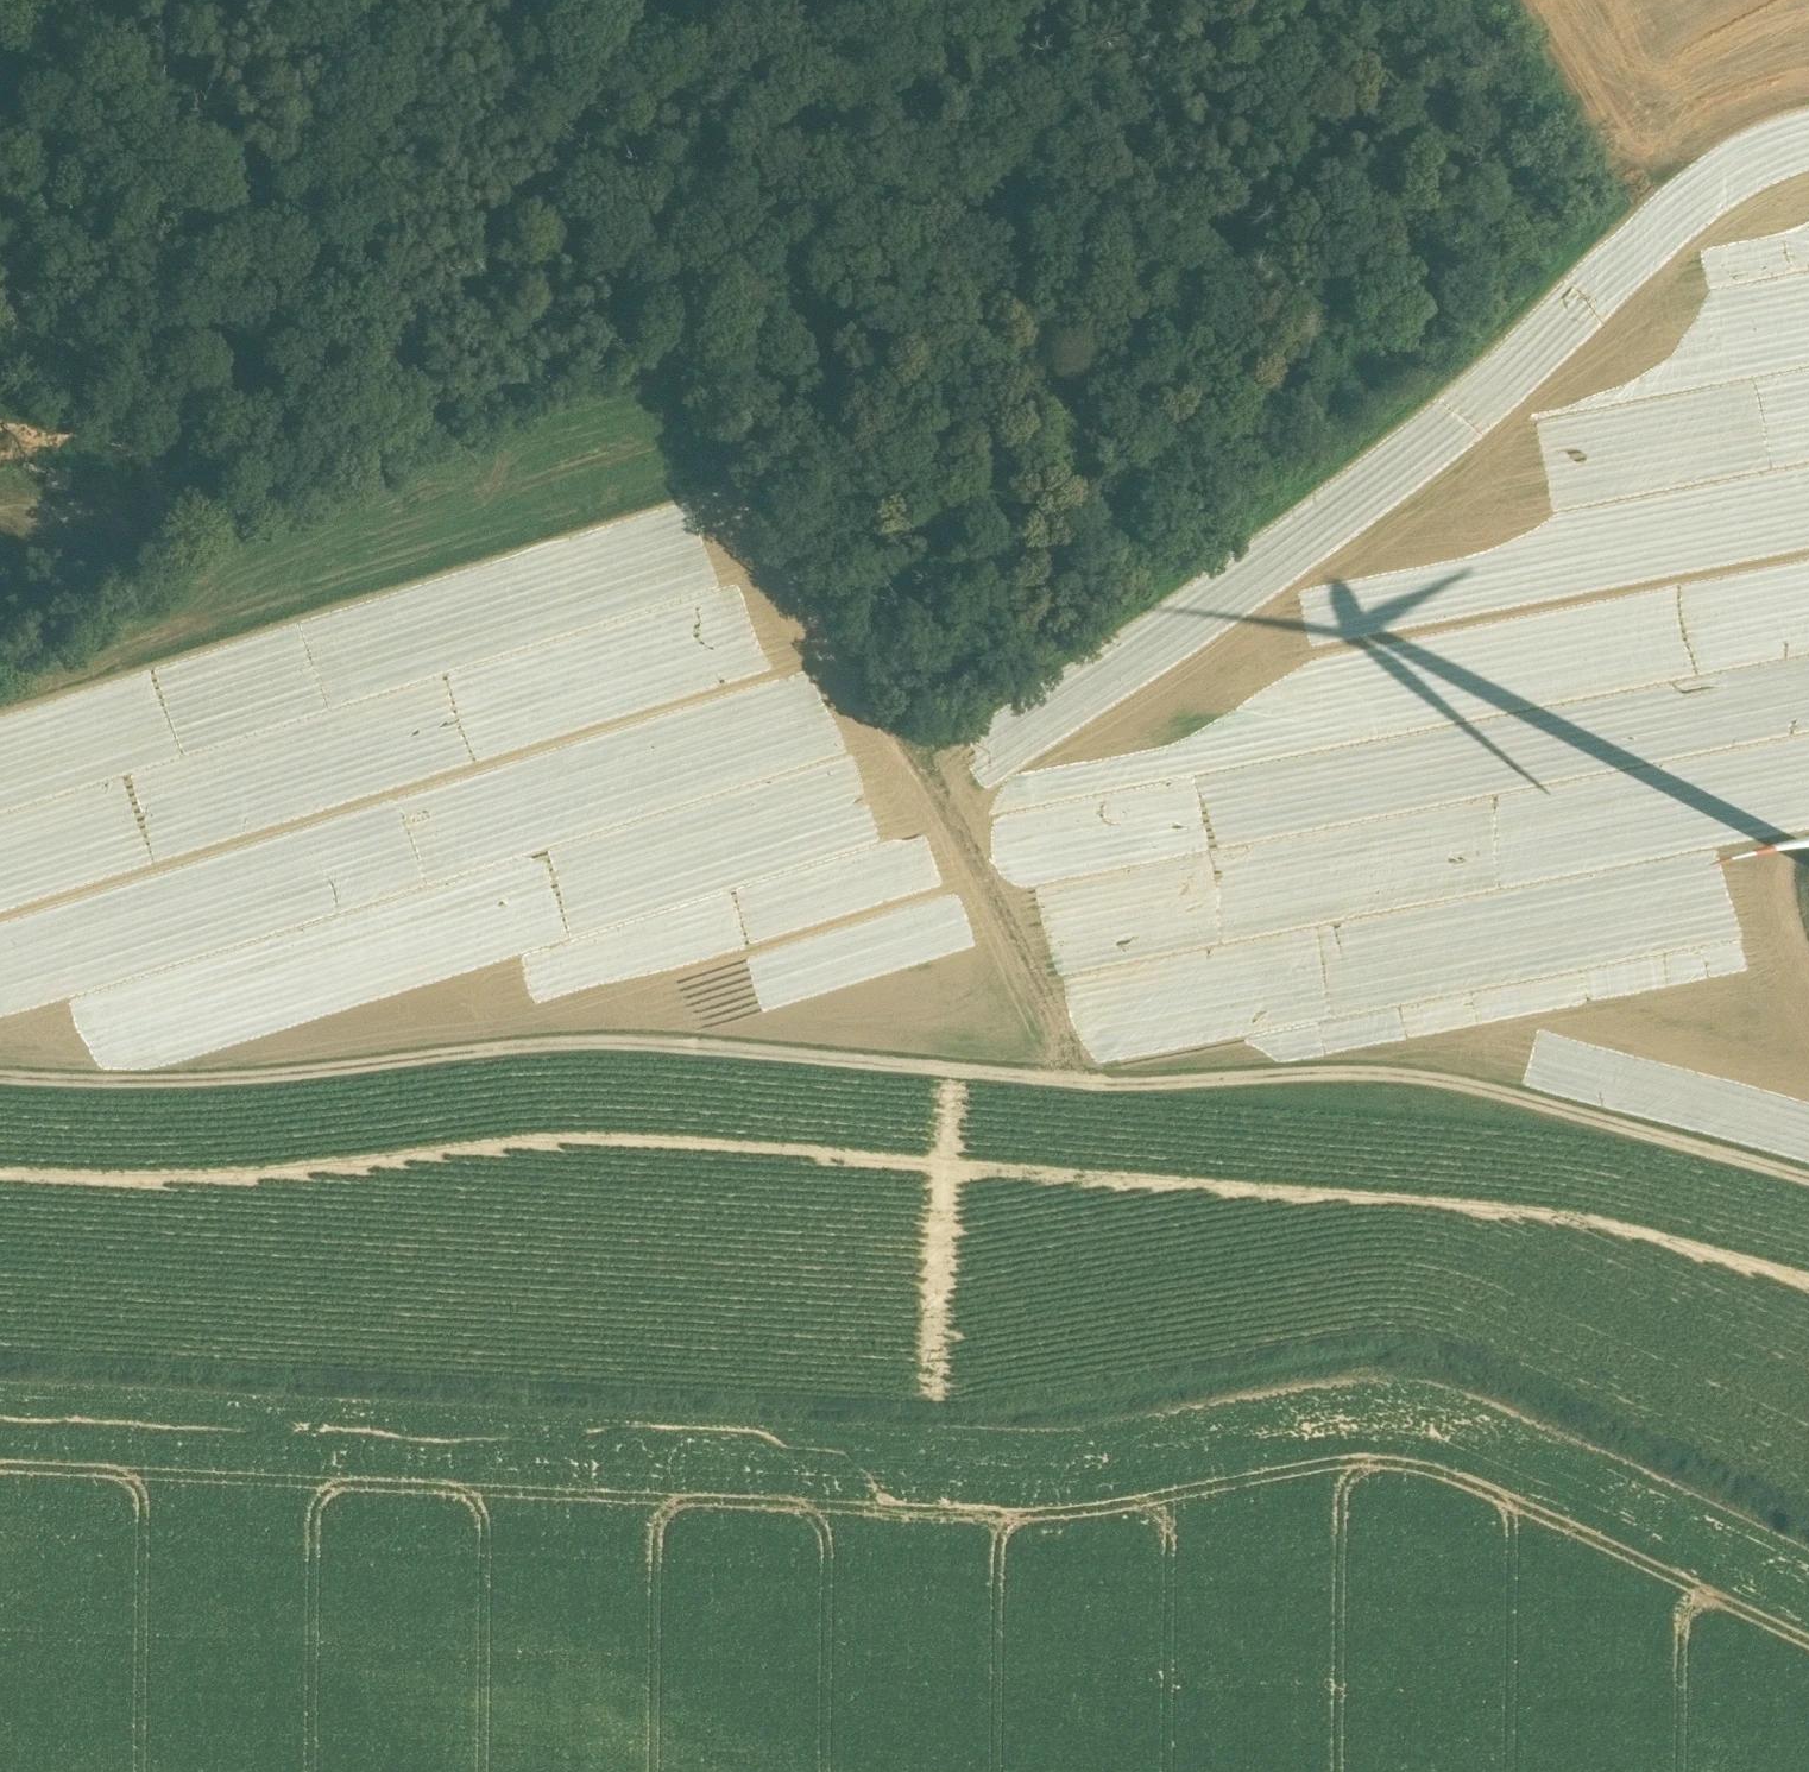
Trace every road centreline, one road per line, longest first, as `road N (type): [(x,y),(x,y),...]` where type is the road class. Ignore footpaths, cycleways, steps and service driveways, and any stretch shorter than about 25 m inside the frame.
road 1 (track): [(1808,1185),(1401,1078),(1086,1090),(597,1044),(311,1078),(156,1087),(0,1081)]

